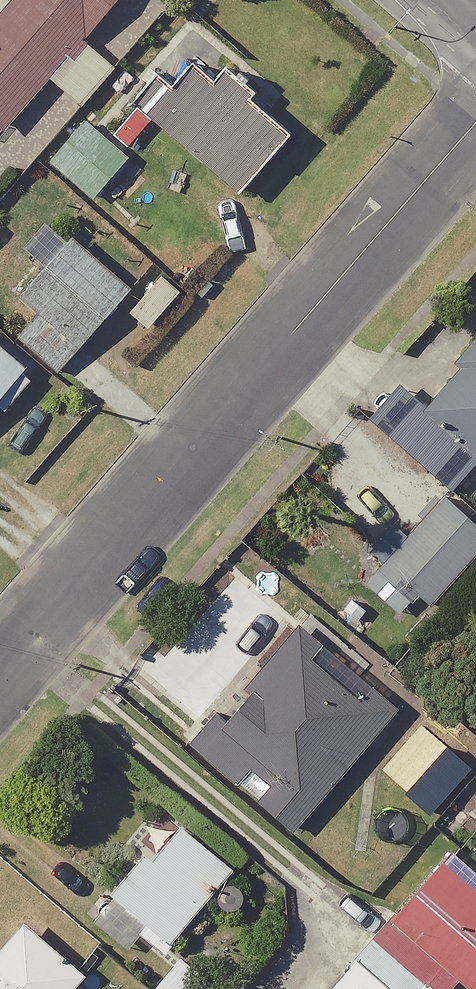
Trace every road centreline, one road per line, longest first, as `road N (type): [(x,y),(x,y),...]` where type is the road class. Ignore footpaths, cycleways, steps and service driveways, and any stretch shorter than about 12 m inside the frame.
road 1 (residential): [(0,670),(475,123)]

